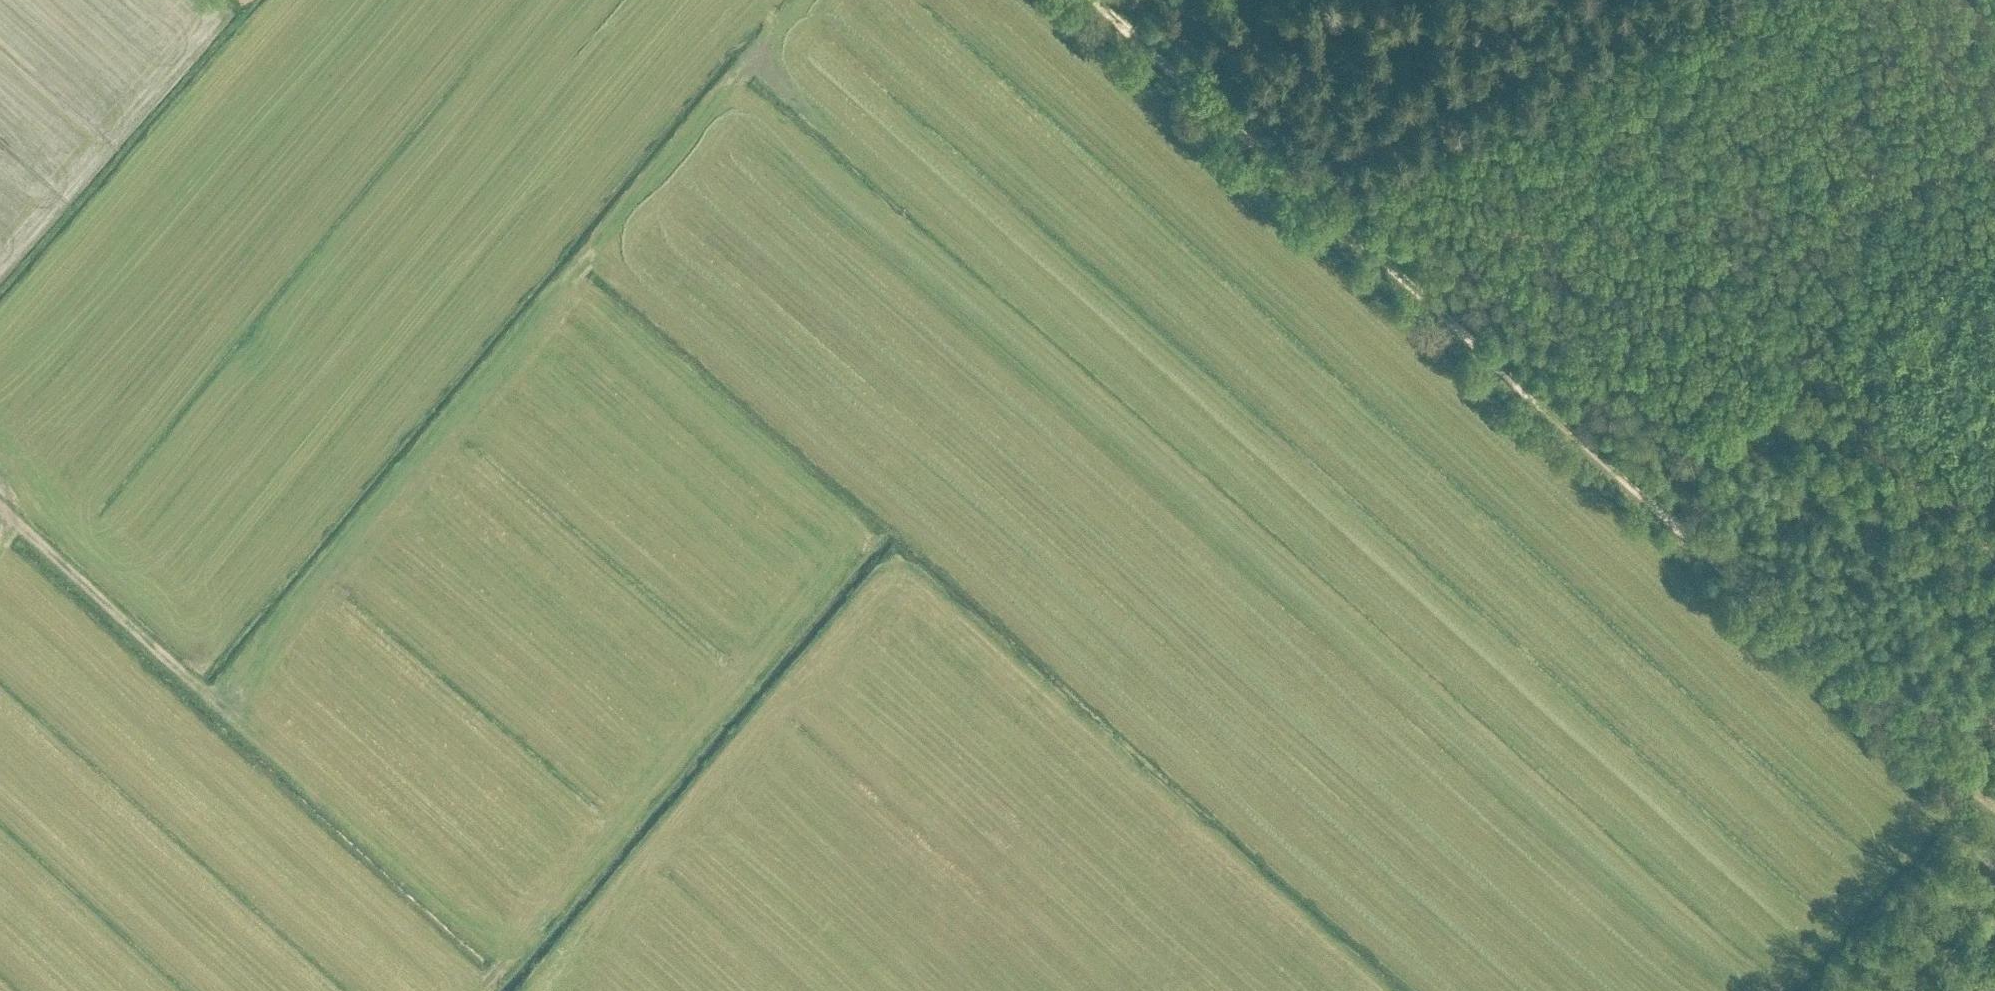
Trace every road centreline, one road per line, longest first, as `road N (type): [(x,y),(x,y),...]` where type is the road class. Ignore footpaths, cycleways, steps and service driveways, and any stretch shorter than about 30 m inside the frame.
road 1 (track): [(1994,807),(1097,0)]
road 2 (track): [(1886,990),(1994,861)]

